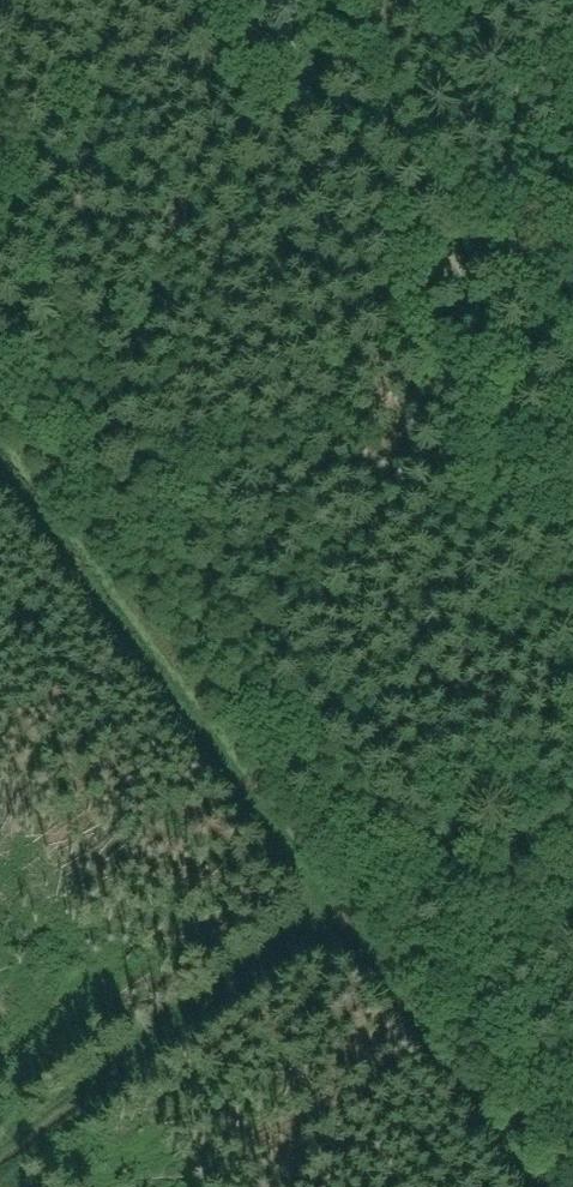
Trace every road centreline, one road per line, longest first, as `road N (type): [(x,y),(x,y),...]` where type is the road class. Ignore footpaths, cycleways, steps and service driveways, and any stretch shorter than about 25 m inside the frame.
road 1 (track): [(572,442),(245,0)]

